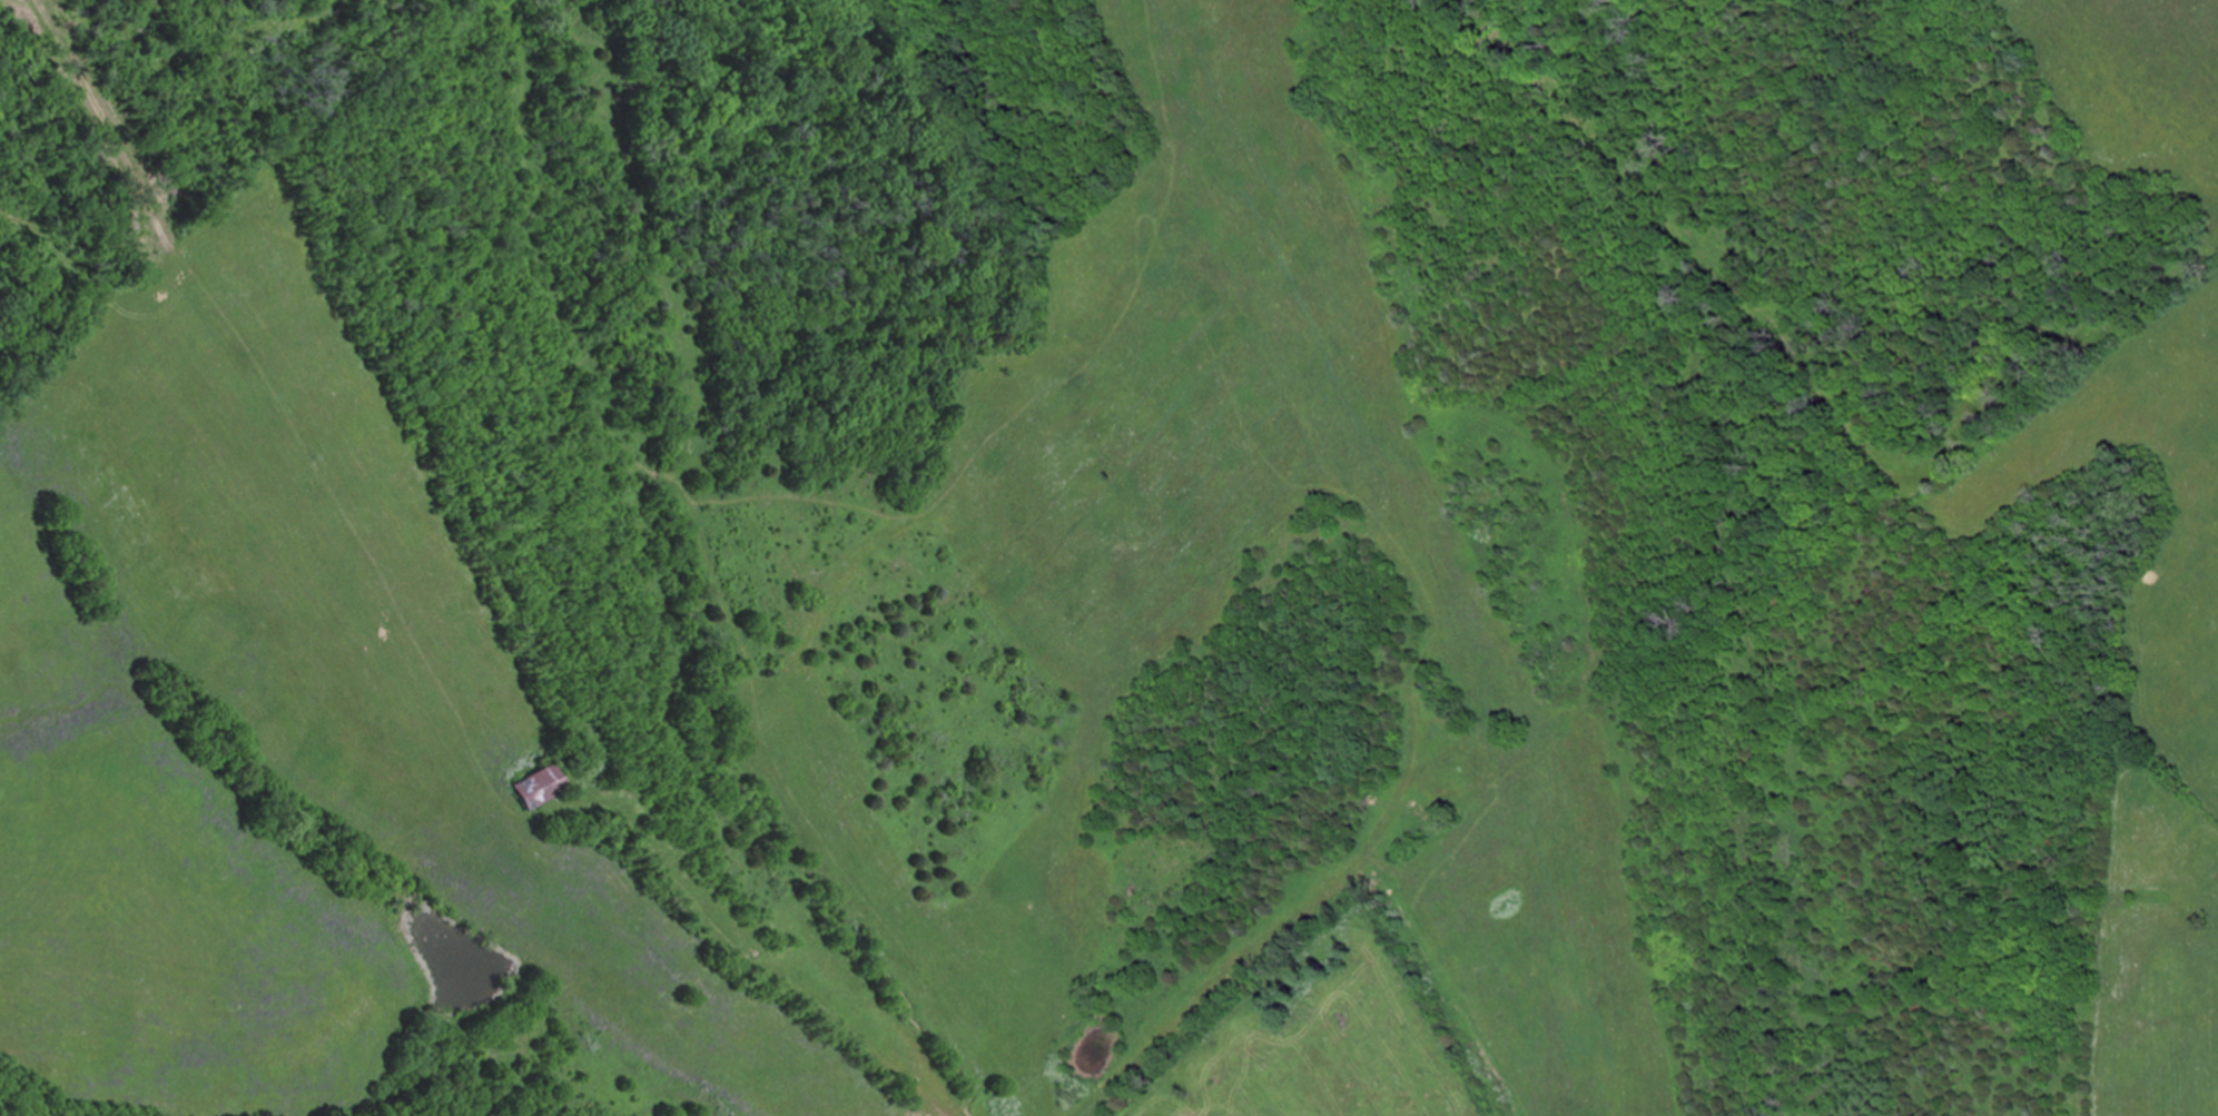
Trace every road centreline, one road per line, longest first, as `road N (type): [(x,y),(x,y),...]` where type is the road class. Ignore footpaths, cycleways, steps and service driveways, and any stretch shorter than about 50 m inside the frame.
road 1 (residential): [(1165,1115),(1278,989),(1359,947),(1396,965),(1501,1115)]
road 2 (residential): [(528,791),(655,954),(811,1115)]

